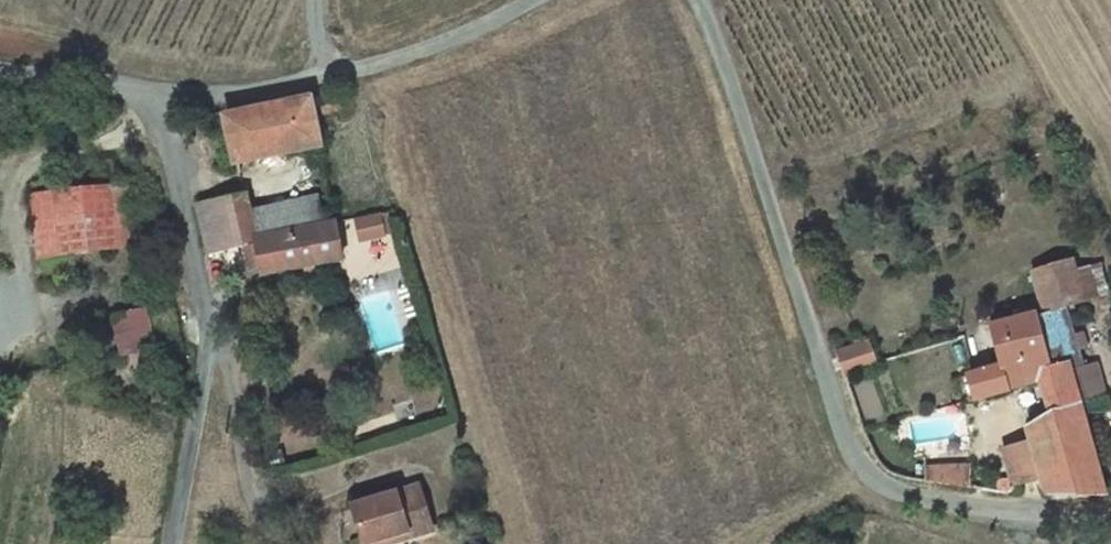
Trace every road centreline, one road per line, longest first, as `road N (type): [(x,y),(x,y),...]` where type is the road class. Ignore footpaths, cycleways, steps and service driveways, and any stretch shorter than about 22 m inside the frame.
road 1 (unclassified): [(1110,511),(1001,516),(870,478),(845,431),(698,0)]
road 2 (unclassified): [(150,94),(212,328),(173,543)]
road 3 (unclassified): [(537,0),(484,25),(290,88),(150,94)]
road 4 (track): [(212,328),(267,543)]
road 5 (unclassified): [(150,94),(0,70)]

